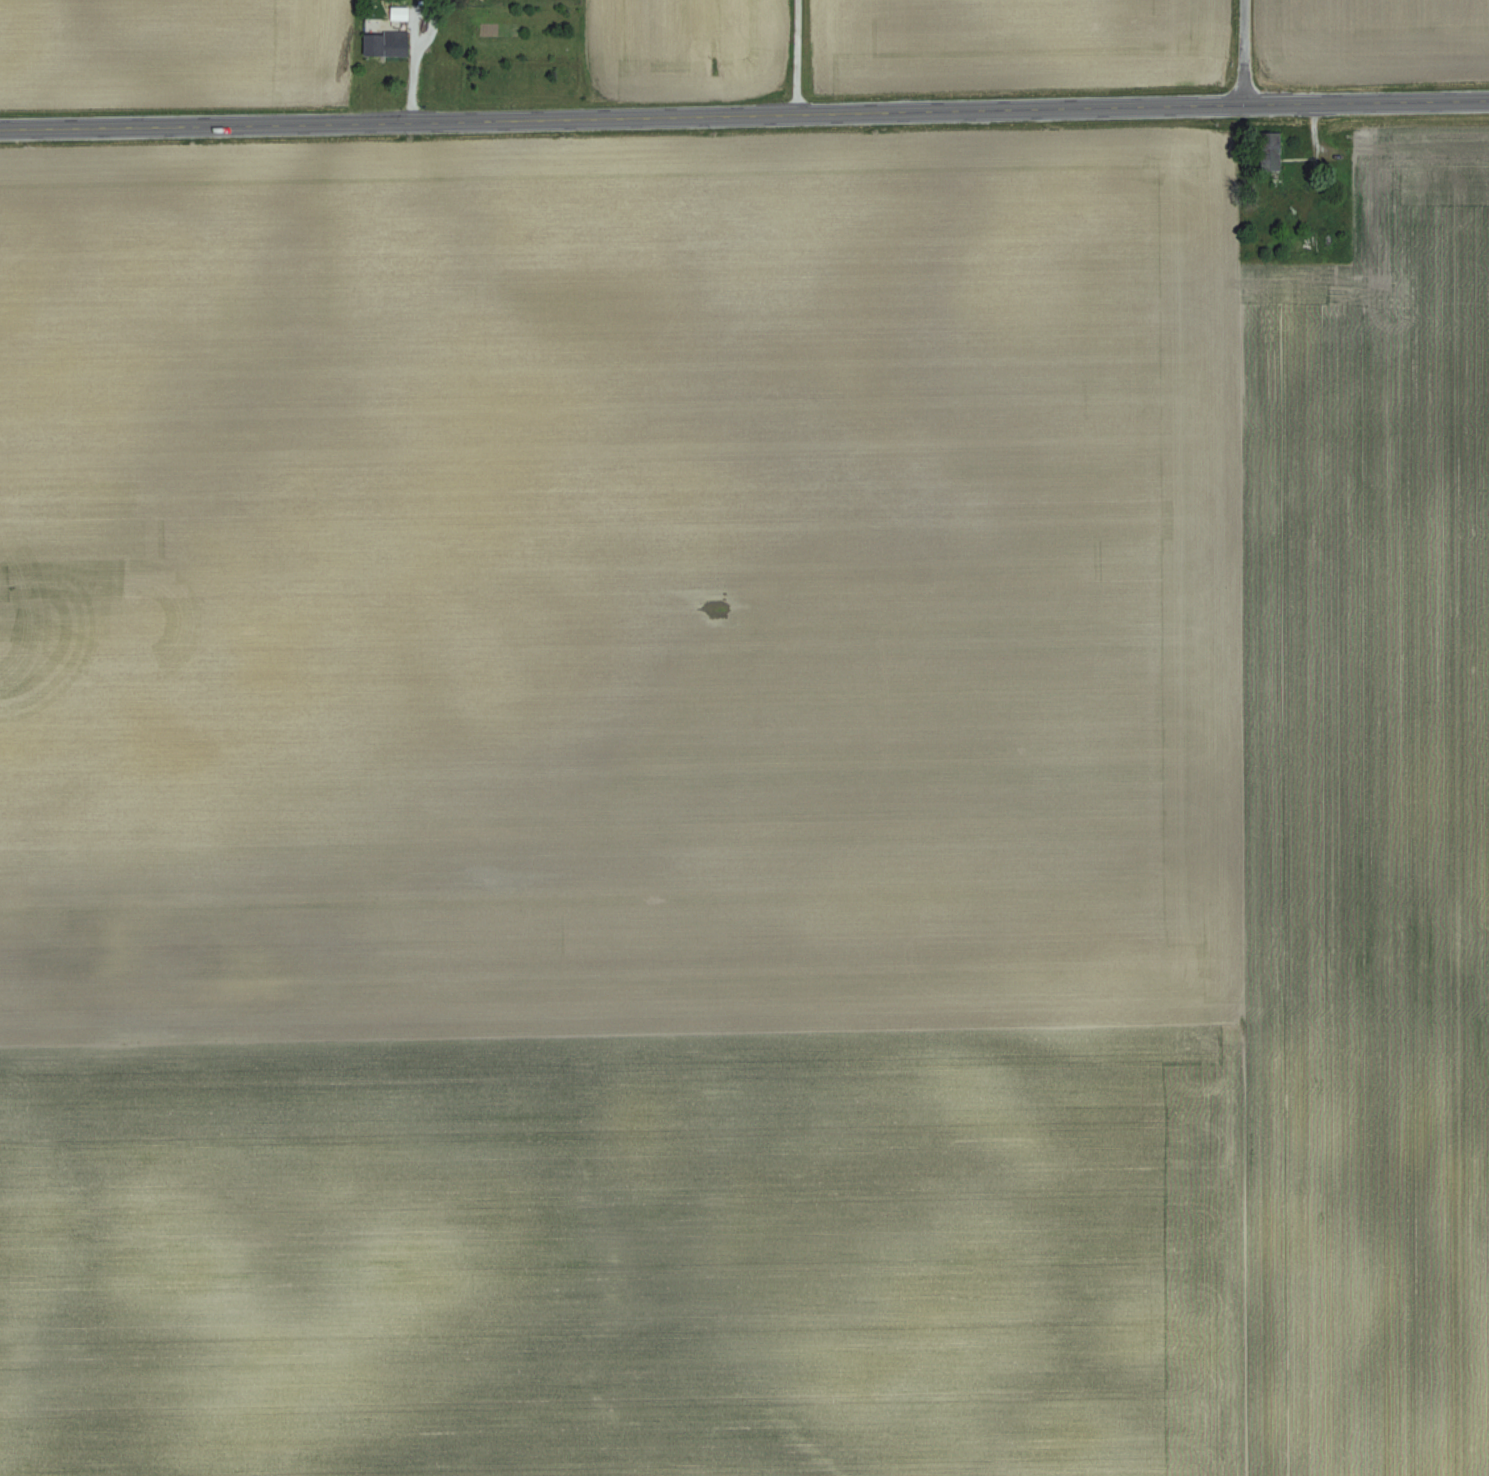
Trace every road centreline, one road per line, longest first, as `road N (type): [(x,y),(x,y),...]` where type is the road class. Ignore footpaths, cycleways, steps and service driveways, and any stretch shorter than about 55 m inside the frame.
road 1 (primary): [(0,127),(1488,99)]

